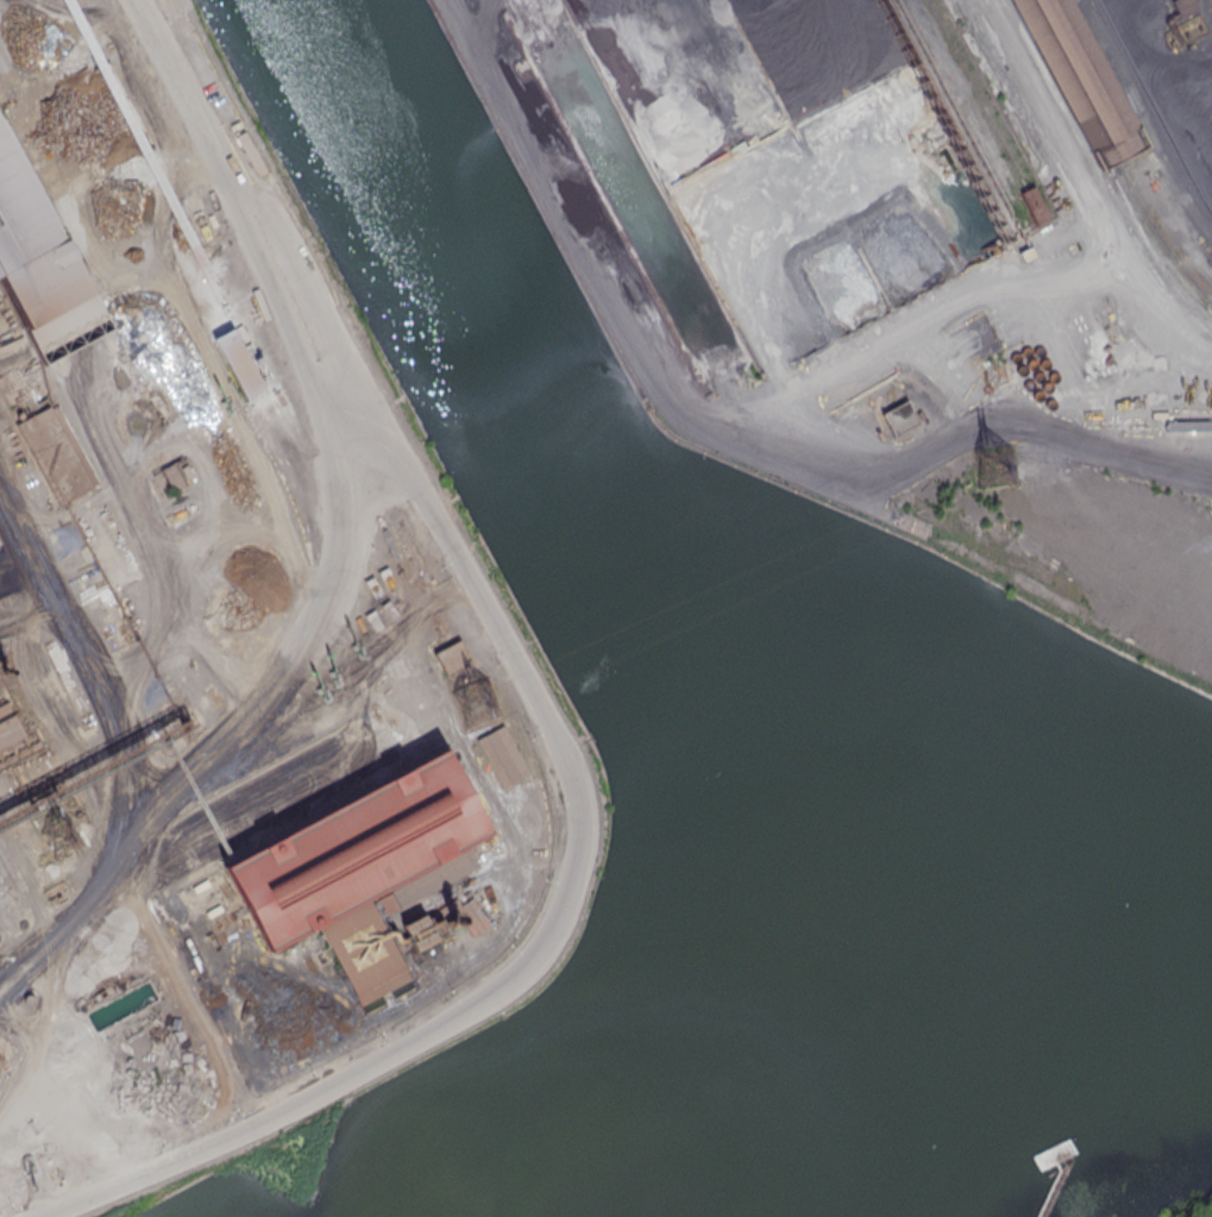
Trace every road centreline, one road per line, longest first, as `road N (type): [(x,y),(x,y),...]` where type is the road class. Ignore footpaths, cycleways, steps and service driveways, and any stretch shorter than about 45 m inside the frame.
road 1 (track): [(0,534),(40,598),(117,777),(115,821),(96,893)]
road 2 (track): [(0,1142),(50,1053),(96,893)]

